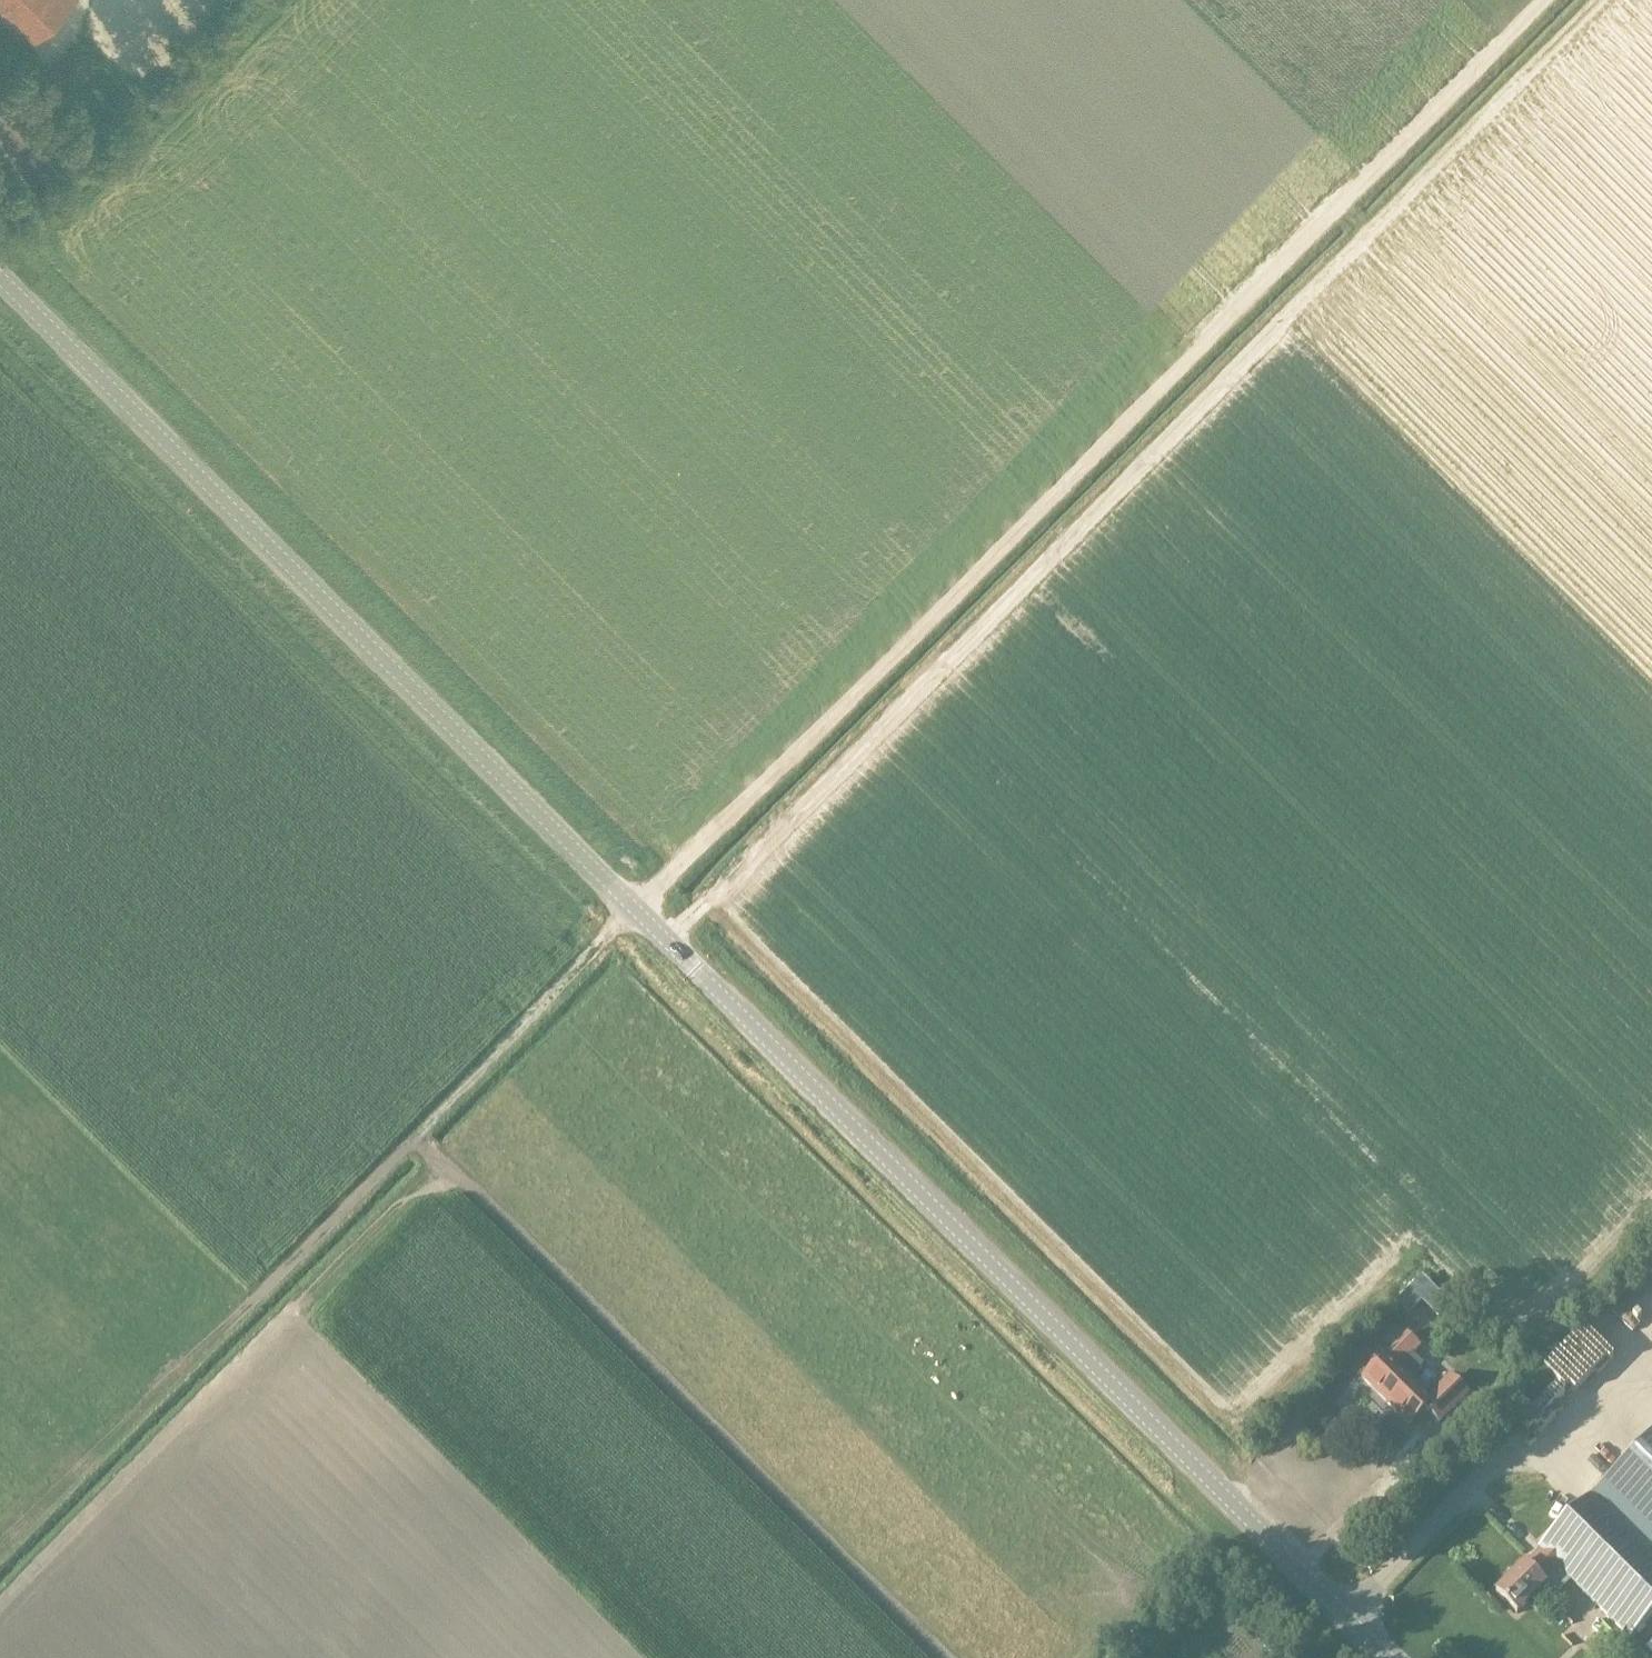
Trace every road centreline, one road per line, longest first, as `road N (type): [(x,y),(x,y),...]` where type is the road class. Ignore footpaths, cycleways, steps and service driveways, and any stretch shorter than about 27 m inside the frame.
road 1 (tertiary): [(1388,1657),(0,278)]

